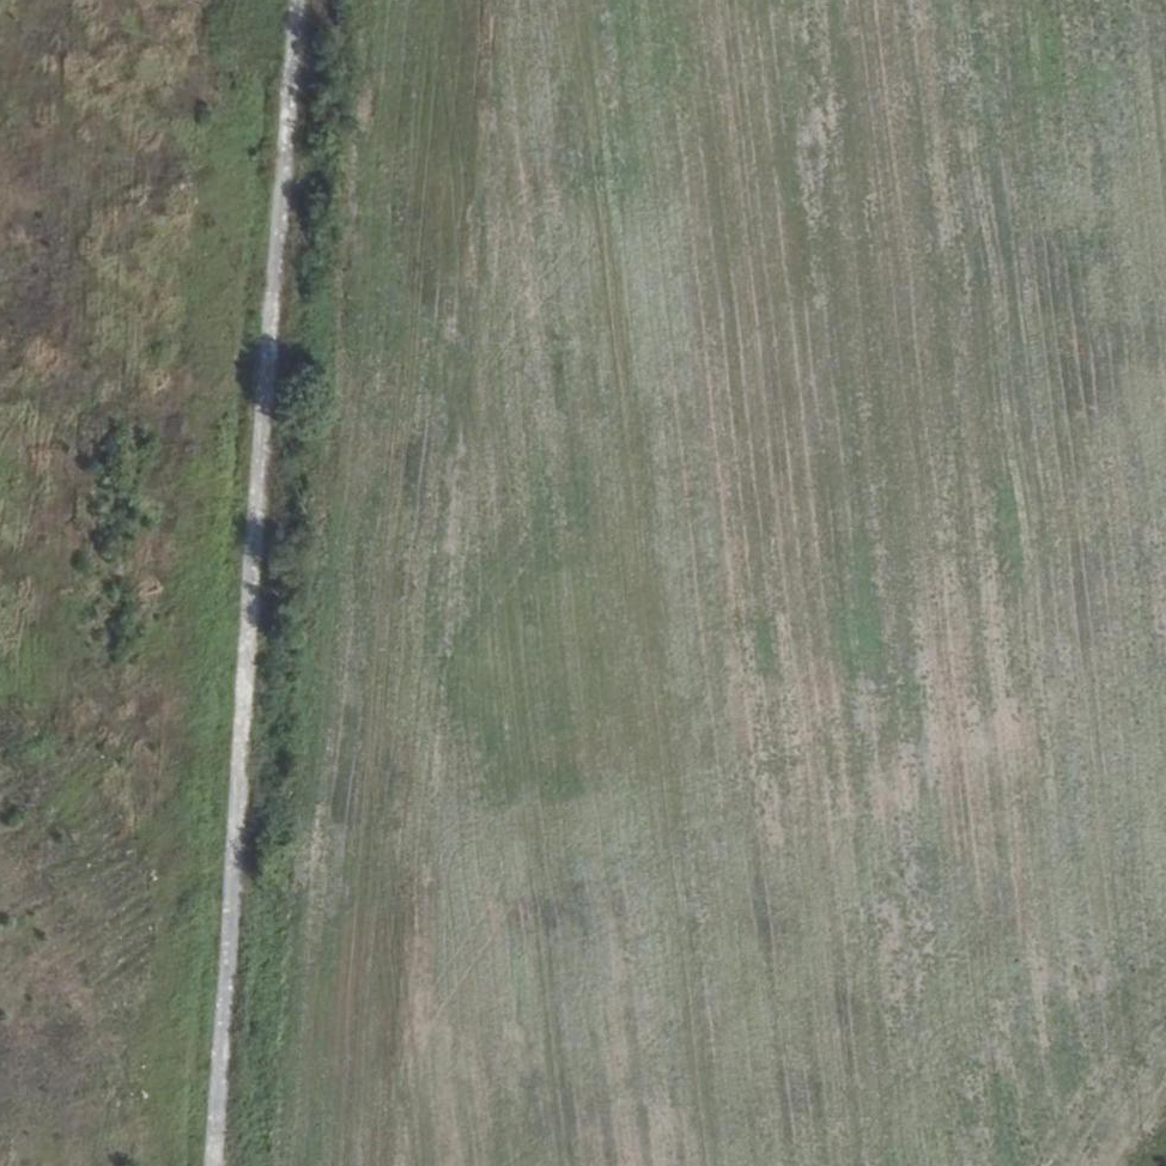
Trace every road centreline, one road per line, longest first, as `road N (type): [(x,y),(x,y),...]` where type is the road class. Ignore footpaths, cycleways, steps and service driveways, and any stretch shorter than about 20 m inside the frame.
road 1 (unclassified): [(298,0),(216,1165)]

